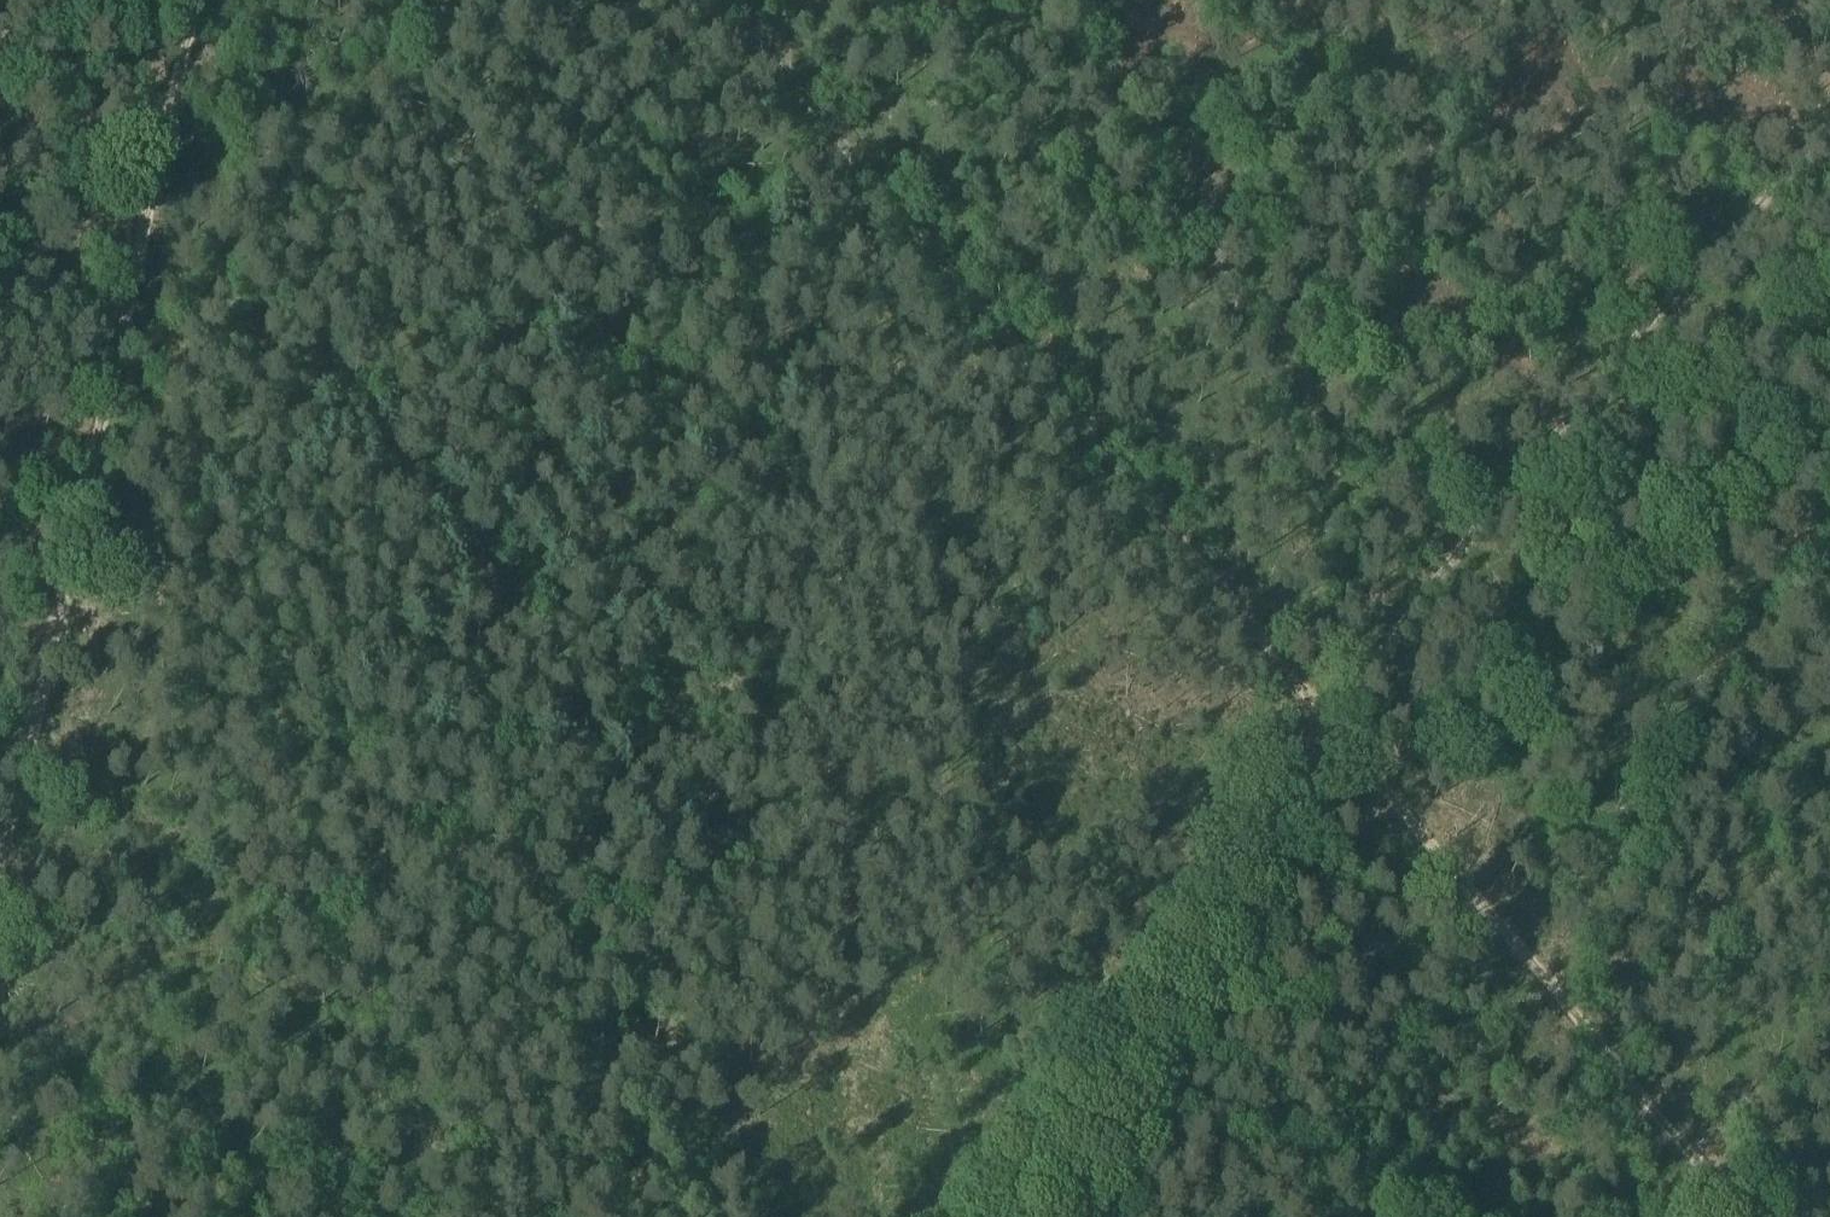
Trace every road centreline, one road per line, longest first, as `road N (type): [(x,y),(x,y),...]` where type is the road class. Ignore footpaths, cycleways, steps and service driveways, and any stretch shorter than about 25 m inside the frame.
road 1 (track): [(722,0),(1326,718)]
road 2 (track): [(0,797),(187,0)]
road 3 (track): [(1326,718),(1525,470),(1829,156)]
road 4 (track): [(1326,718),(1746,1216)]

